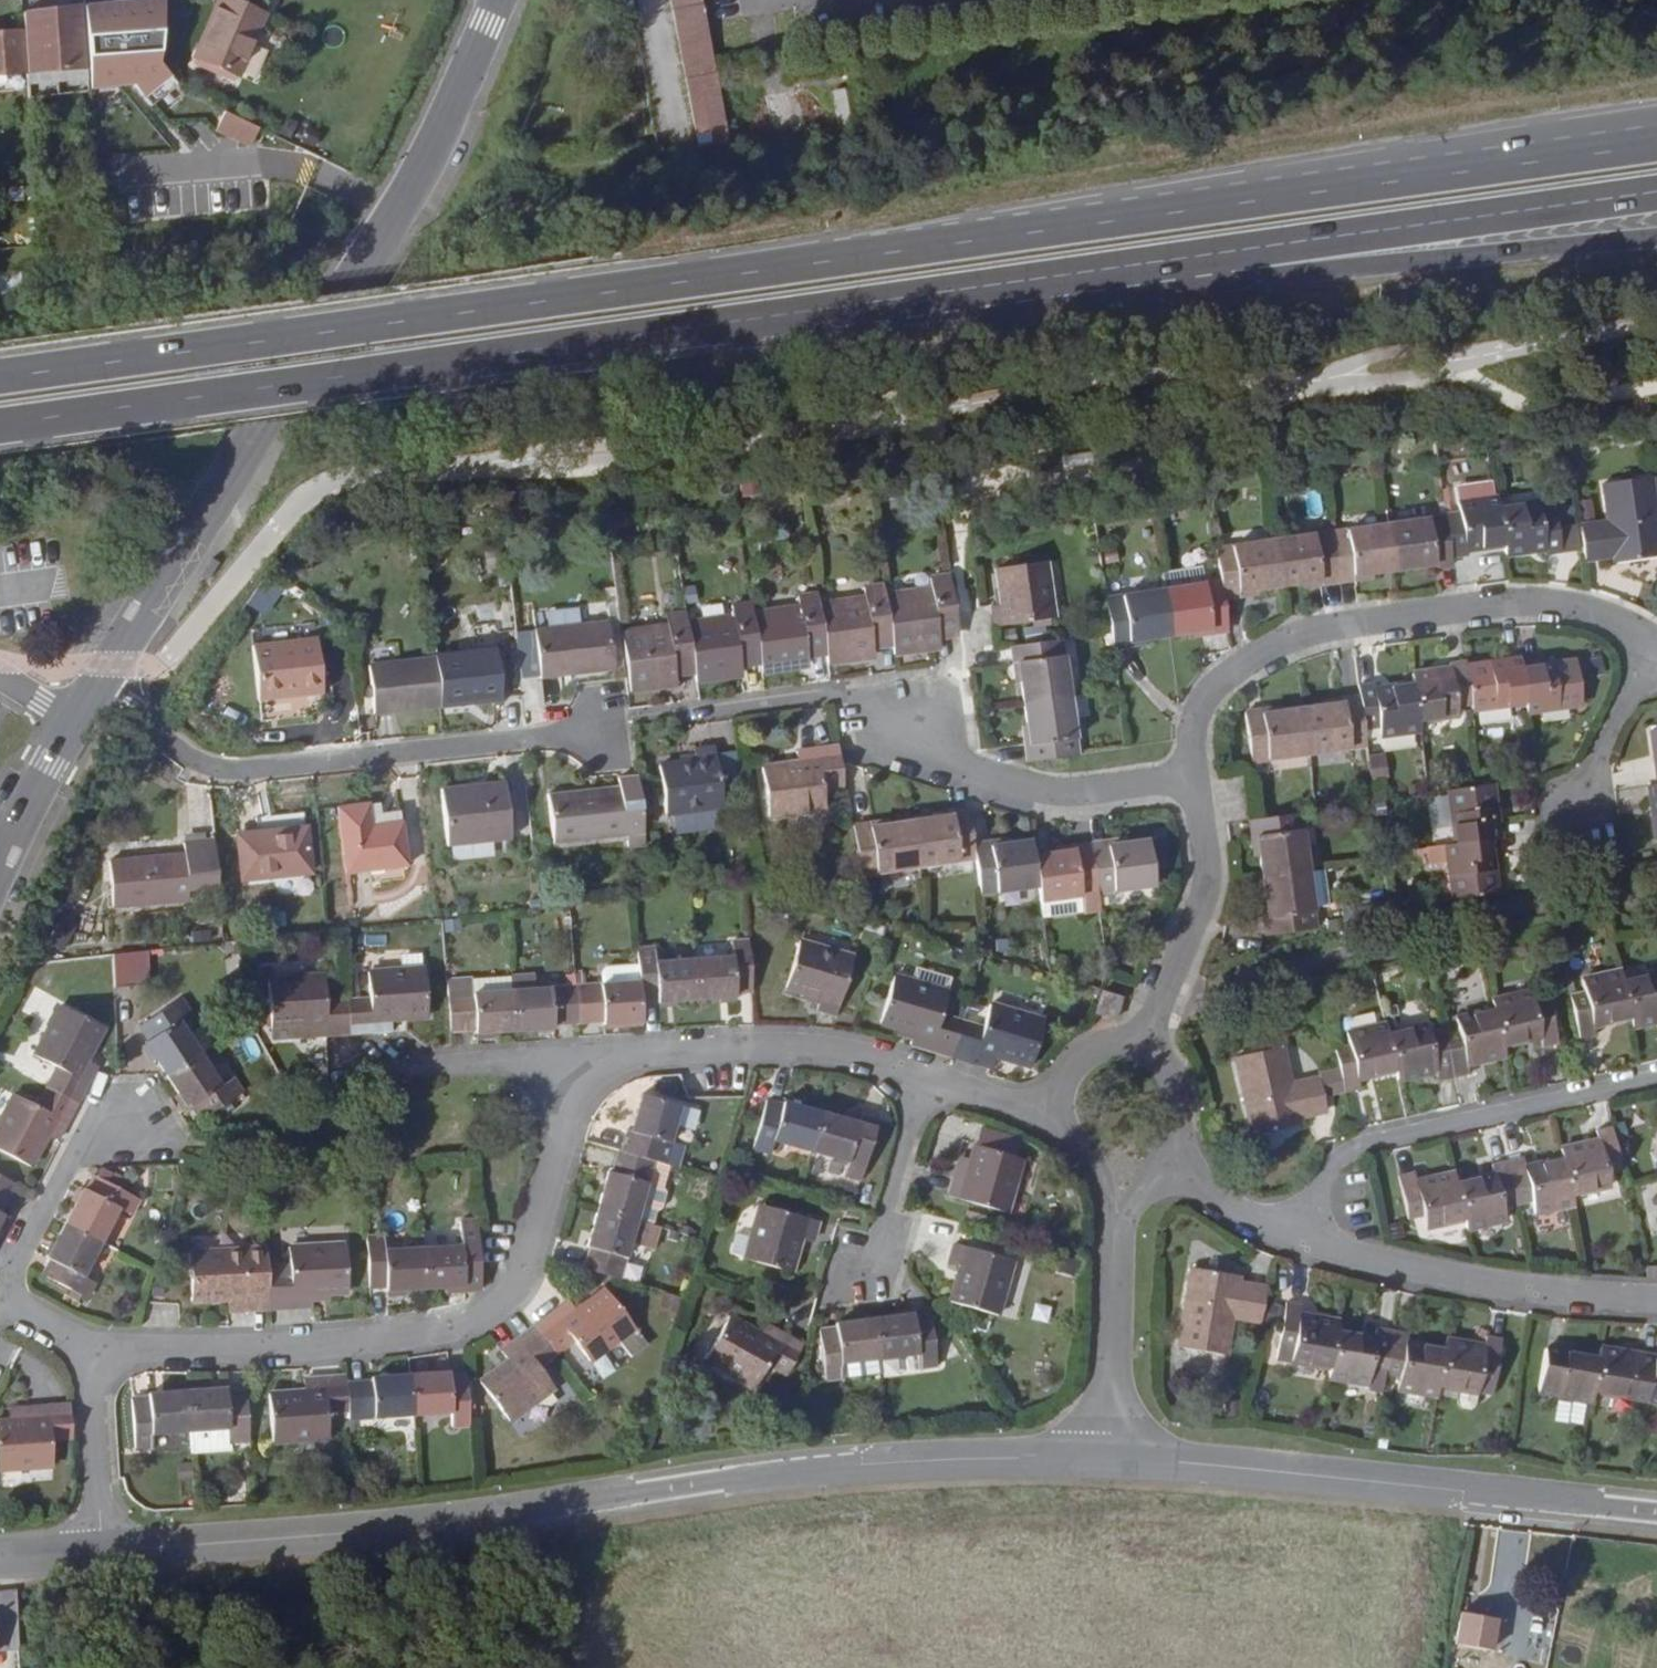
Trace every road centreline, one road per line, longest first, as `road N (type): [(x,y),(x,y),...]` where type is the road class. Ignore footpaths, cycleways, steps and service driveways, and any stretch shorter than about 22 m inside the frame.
road 1 (trunk): [(1656,146),(0,375)]
road 2 (trunk): [(0,423),(1241,252)]
road 3 (tertiary): [(1116,1458),(855,1467),(474,1517),(108,1547)]
road 4 (tertiary): [(92,676),(360,281),(431,152),(499,0)]
road 5 (residential): [(91,1372),(136,1342),(391,1340),(502,1305),(527,1257),(575,1061)]
road 6 (residential): [(1192,777),(1201,714),(1227,675),(1278,638),(1504,601),(1576,607),(1652,642)]
road 7 (residential): [(610,728),(239,768),(201,763),(92,676)]
road 8 (tertiary): [(1656,1509),(1116,1458)]
road 9 (residential): [(1192,777),(1059,793),(954,755),(846,691),(717,707)]
road 10 (residential): [(1656,1077),(1376,1140),(1328,1164),(1292,1235)]
road 11 (trunk): [(1241,252),(1656,194)]
road 12 (trunk): [(1241,252),(1333,270),(1656,244)]
road 13 (residential): [(1292,1235),(1439,1278),(1656,1306)]
road 14 (residential): [(928,1087),(826,1055),(575,1061)]
road 15 (residential): [(1144,1035),(1208,883),(1192,777)]
road 16 (unclassified): [(1121,1217),(1116,1458)]
road 17 (residential): [(127,1130),(88,1125),(0,1291)]
road 18 (residential): [(575,1061),(362,1069)]
road 19 (residential): [(928,1087),(858,1286)]
road 20 (residential): [(1575,823),(1609,724),(1652,642)]
road 21 (residential): [(108,1547),(91,1372)]
road 22 (residential): [(1167,1157),(1231,1207),(1292,1235)]
road 23 (tertiary): [(0,858),(67,726)]
road 24 (unclassified): [(1039,1102),(1101,1175),(1121,1217)]
road 25 (unclassified): [(1167,1157),(1179,1116),(1171,1071),(1144,1035)]
road 26 (unclassified): [(1144,1035),(1091,1050),(1039,1102)]

